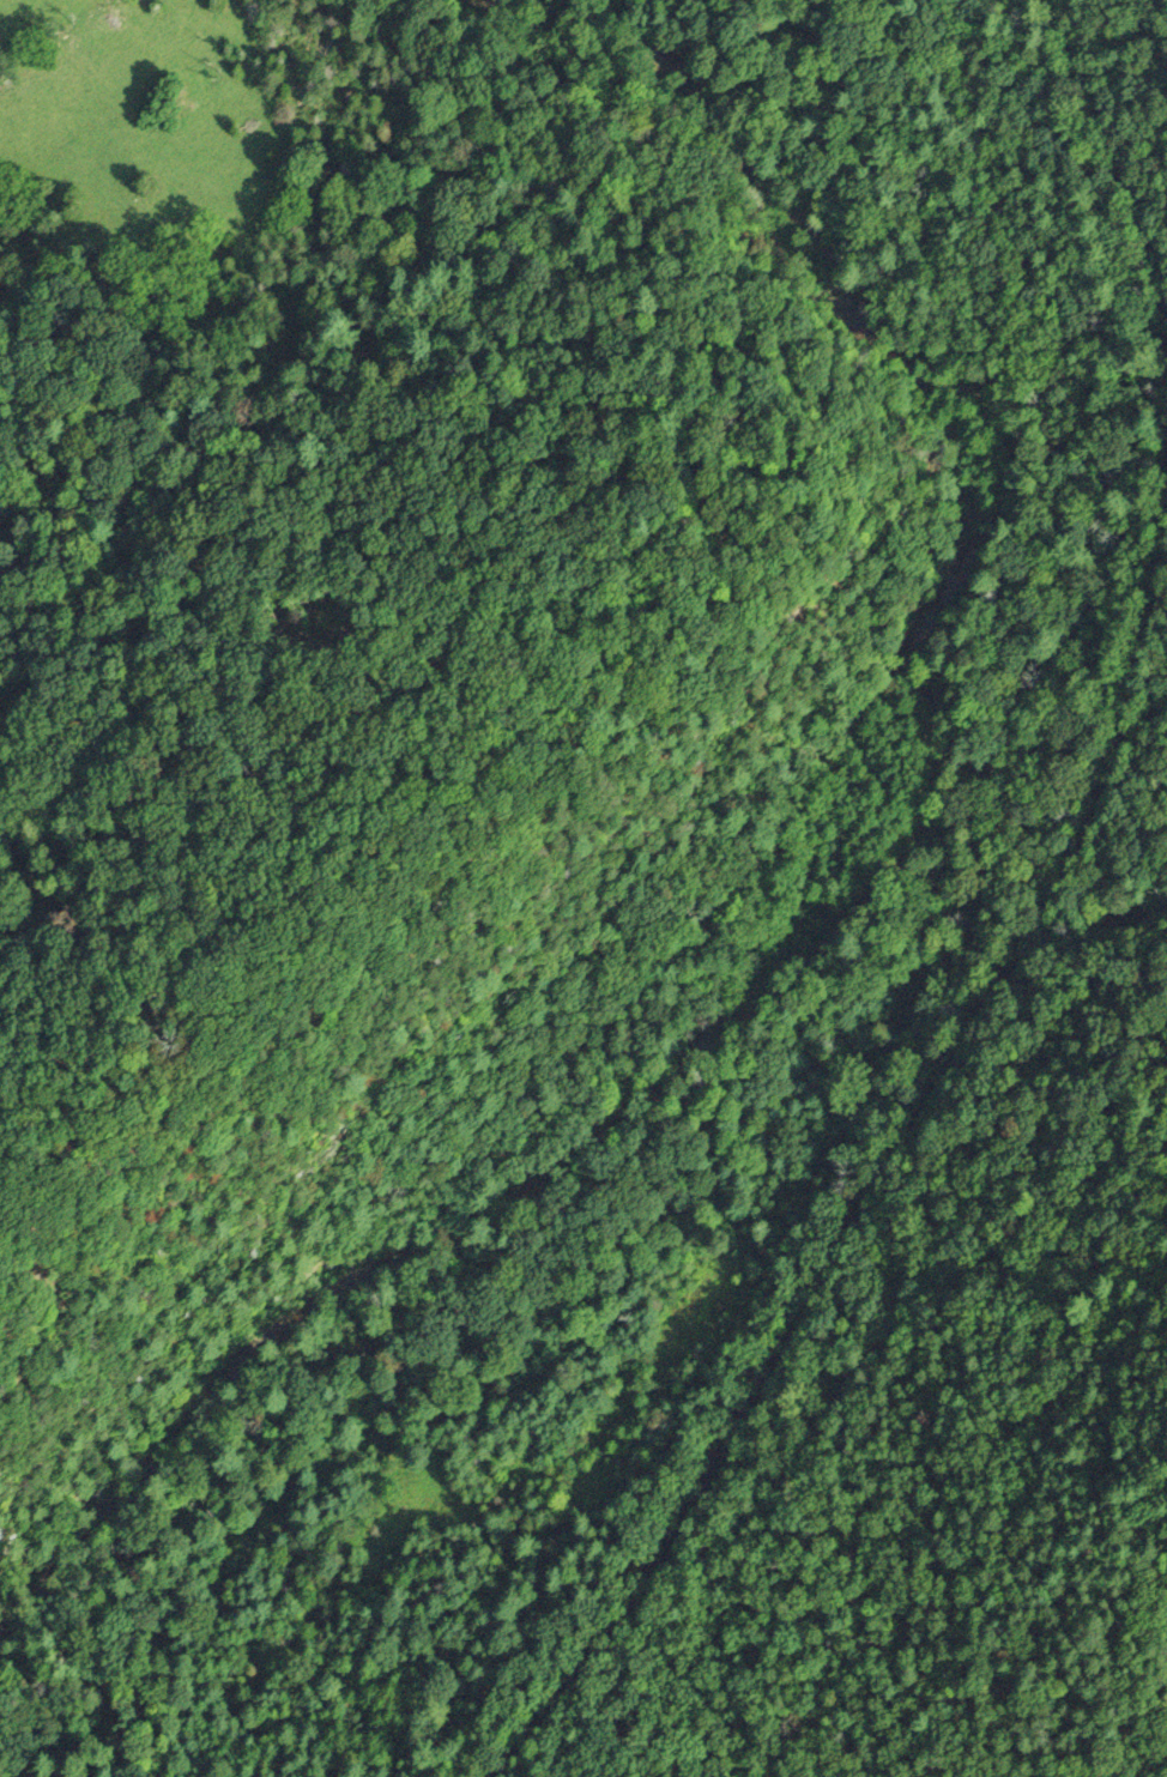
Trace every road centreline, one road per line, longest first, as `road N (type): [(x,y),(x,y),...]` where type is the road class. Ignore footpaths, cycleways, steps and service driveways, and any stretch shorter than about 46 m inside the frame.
road 1 (residential): [(491,1776),(665,1557),(1029,949),(1109,797),(1166,578)]
road 2 (residential): [(1166,309),(1117,149),(1043,0)]

